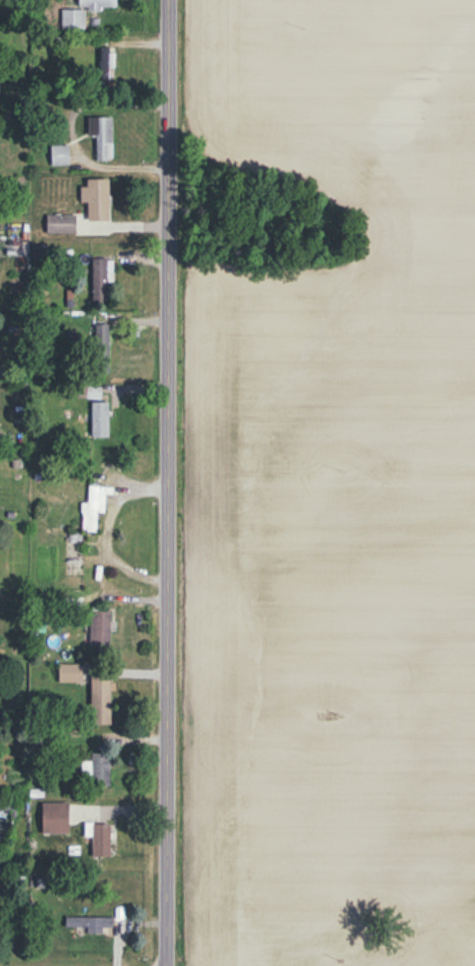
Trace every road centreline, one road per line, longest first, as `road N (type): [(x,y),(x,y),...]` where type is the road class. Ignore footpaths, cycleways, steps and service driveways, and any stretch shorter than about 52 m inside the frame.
road 1 (tertiary): [(164,0),(161,965)]
road 2 (residential): [(165,271),(474,298)]

